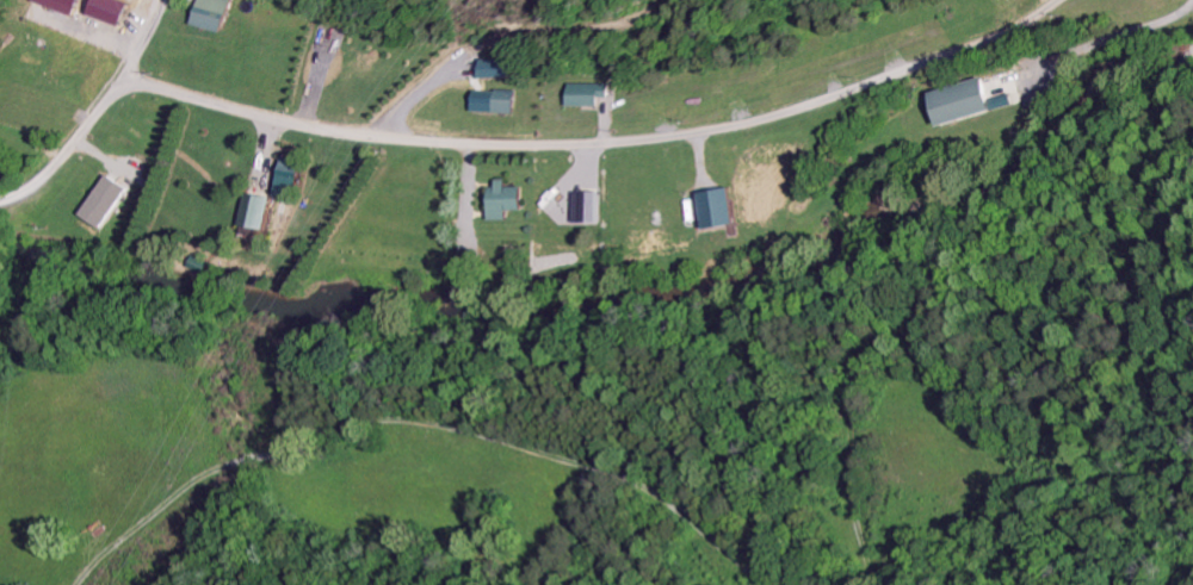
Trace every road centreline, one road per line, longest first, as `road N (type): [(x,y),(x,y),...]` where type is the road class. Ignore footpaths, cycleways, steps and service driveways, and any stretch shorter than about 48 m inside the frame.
road 1 (residential): [(126,74),(283,116),(390,130),(513,138),(641,133),(826,97),(999,39),(1065,0)]
road 2 (residential): [(0,204),(38,182),(92,122),(144,50),(167,0)]

